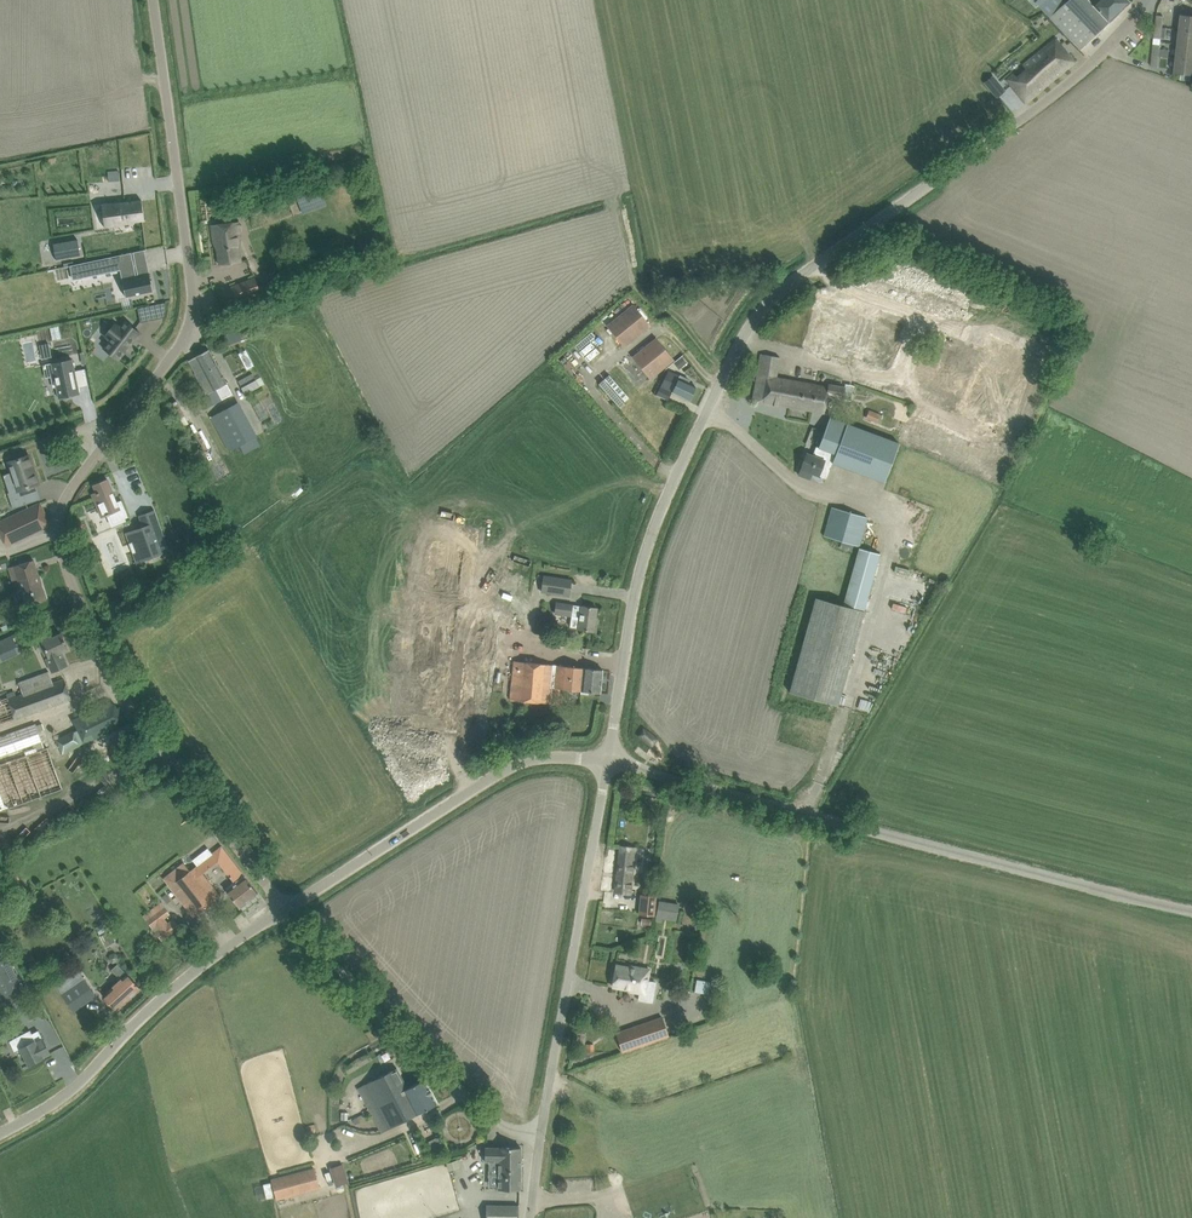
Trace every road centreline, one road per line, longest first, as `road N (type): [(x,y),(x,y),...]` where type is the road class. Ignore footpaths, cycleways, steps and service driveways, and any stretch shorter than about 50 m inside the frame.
road 1 (unclassified): [(286,909),(123,698),(88,624),(59,533),(68,494),(180,346),(193,311),(153,0)]
road 2 (unclassified): [(608,761),(646,550),(750,325),(788,285),(1016,123)]
road 3 (unclassified): [(1191,911),(608,761)]
road 4 (unclassified): [(541,1137),(608,761)]
road 5 (unclassified): [(0,1133),(61,1098),(167,995),(286,909)]
road 6 (unclassified): [(286,909),(507,769),(551,757),(608,761)]
road 7 (unclassified): [(541,1137),(509,1129),(431,1067),(286,909)]
road 8 (residential): [(1016,123),(1097,57),(1147,0)]

